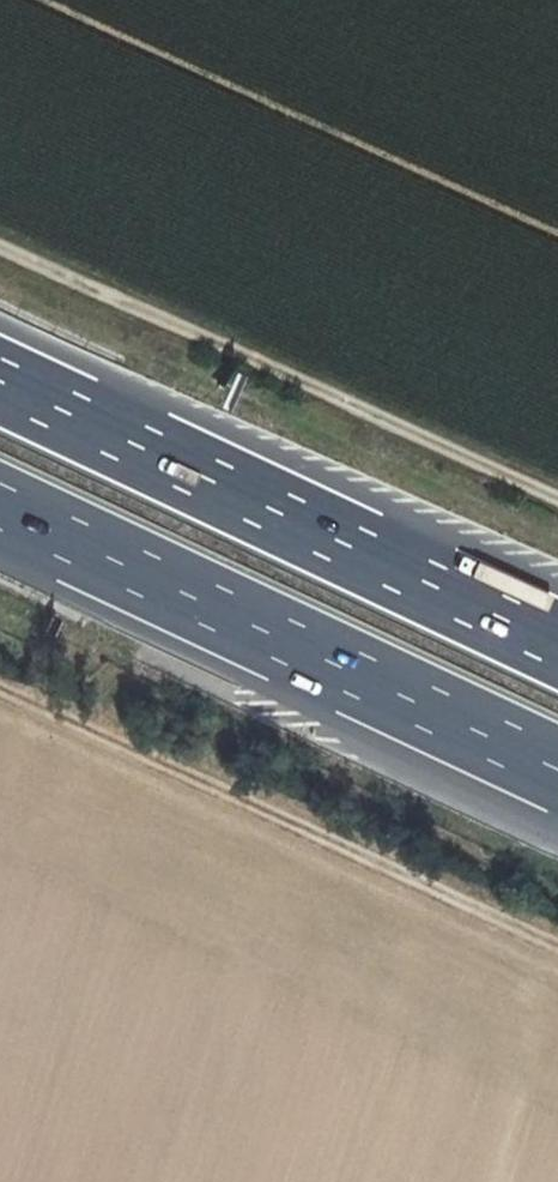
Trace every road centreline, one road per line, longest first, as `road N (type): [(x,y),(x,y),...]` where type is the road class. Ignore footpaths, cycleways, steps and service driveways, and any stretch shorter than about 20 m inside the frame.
road 1 (motorway): [(557,640),(0,379)]
road 2 (motorway): [(0,509),(557,770)]
road 3 (track): [(557,955),(0,694)]
road 4 (track): [(0,248),(557,502)]

